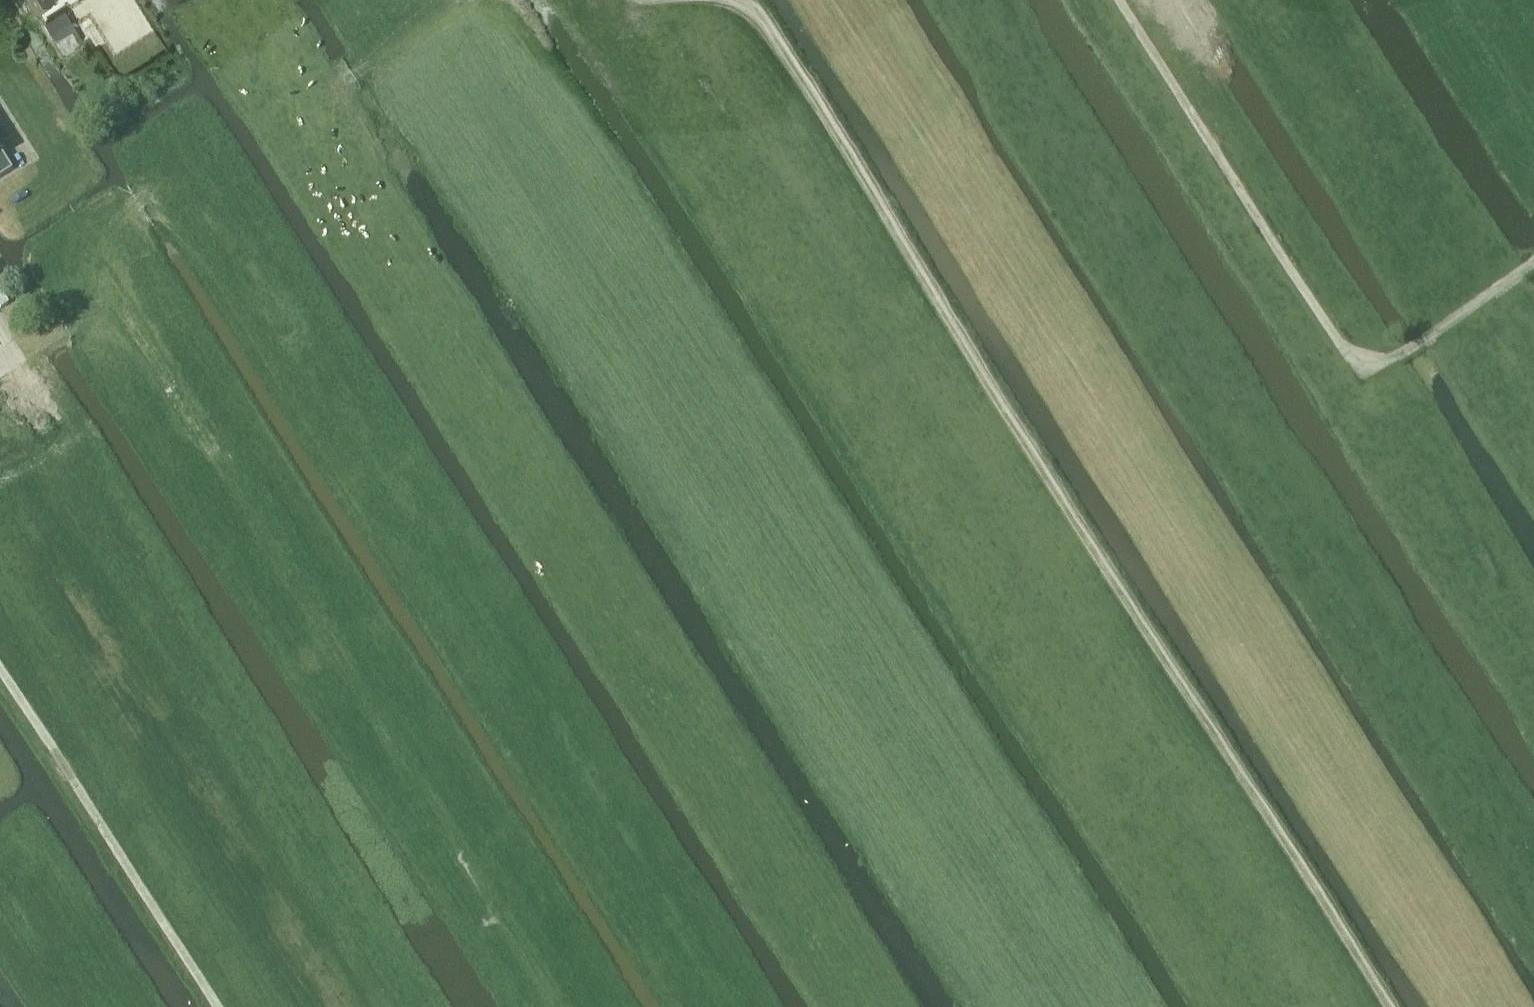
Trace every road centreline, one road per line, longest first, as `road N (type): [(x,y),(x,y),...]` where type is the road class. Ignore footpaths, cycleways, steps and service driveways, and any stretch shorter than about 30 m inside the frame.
road 1 (track): [(1388,1006),(748,2),(704,0)]
road 2 (track): [(1533,265),(1364,380),(1118,0)]
road 3 (track): [(216,1006),(0,669)]

